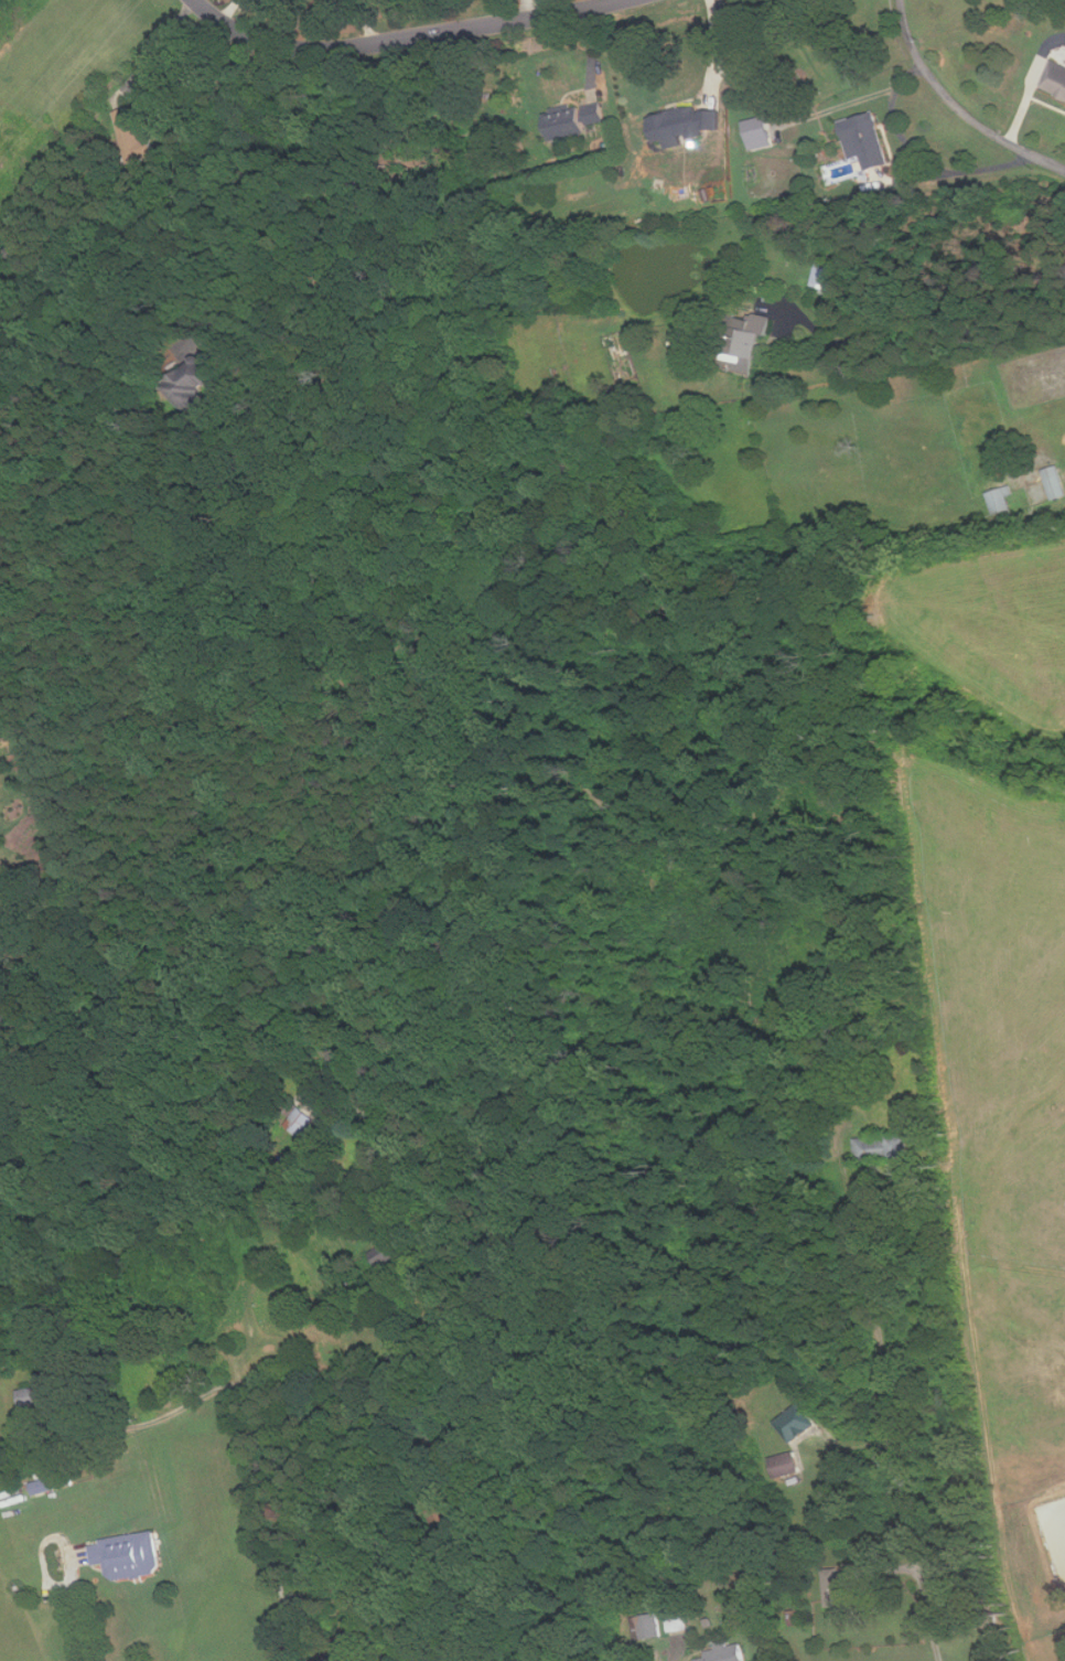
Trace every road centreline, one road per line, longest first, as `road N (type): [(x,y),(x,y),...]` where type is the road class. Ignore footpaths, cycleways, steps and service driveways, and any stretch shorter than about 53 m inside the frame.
road 1 (residential): [(194,0),(241,34),(308,52),(623,0)]
road 2 (residential): [(1064,171),(994,137),(943,93),(918,62),(901,0)]

